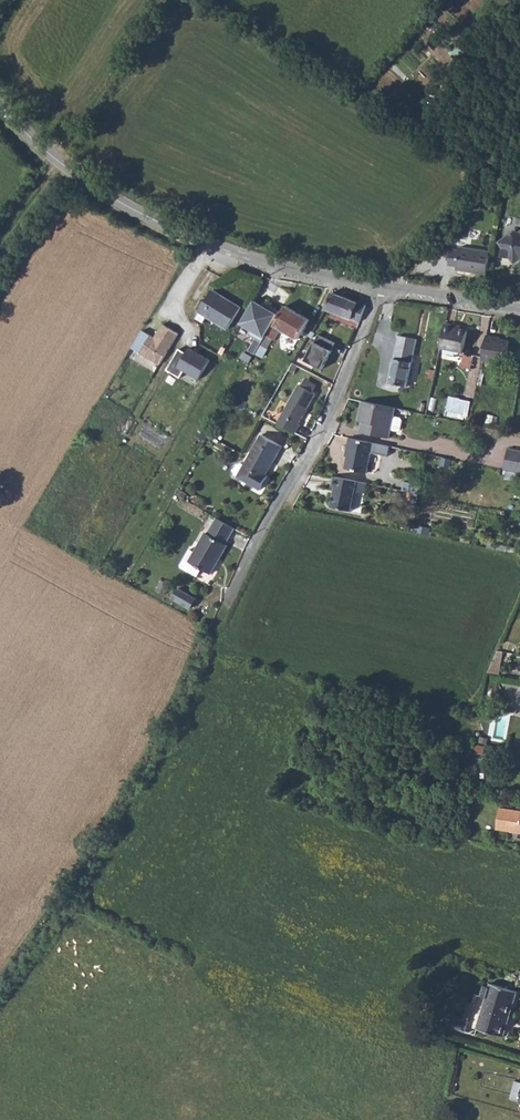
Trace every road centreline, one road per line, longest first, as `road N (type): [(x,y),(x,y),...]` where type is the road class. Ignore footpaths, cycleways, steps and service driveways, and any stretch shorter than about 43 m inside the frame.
road 1 (tertiary): [(380,287),(218,247),(124,205),(58,162),(0,106)]
road 2 (residential): [(380,287),(344,381),(250,551),(217,634)]
road 3 (tertiary): [(519,310),(380,287)]

